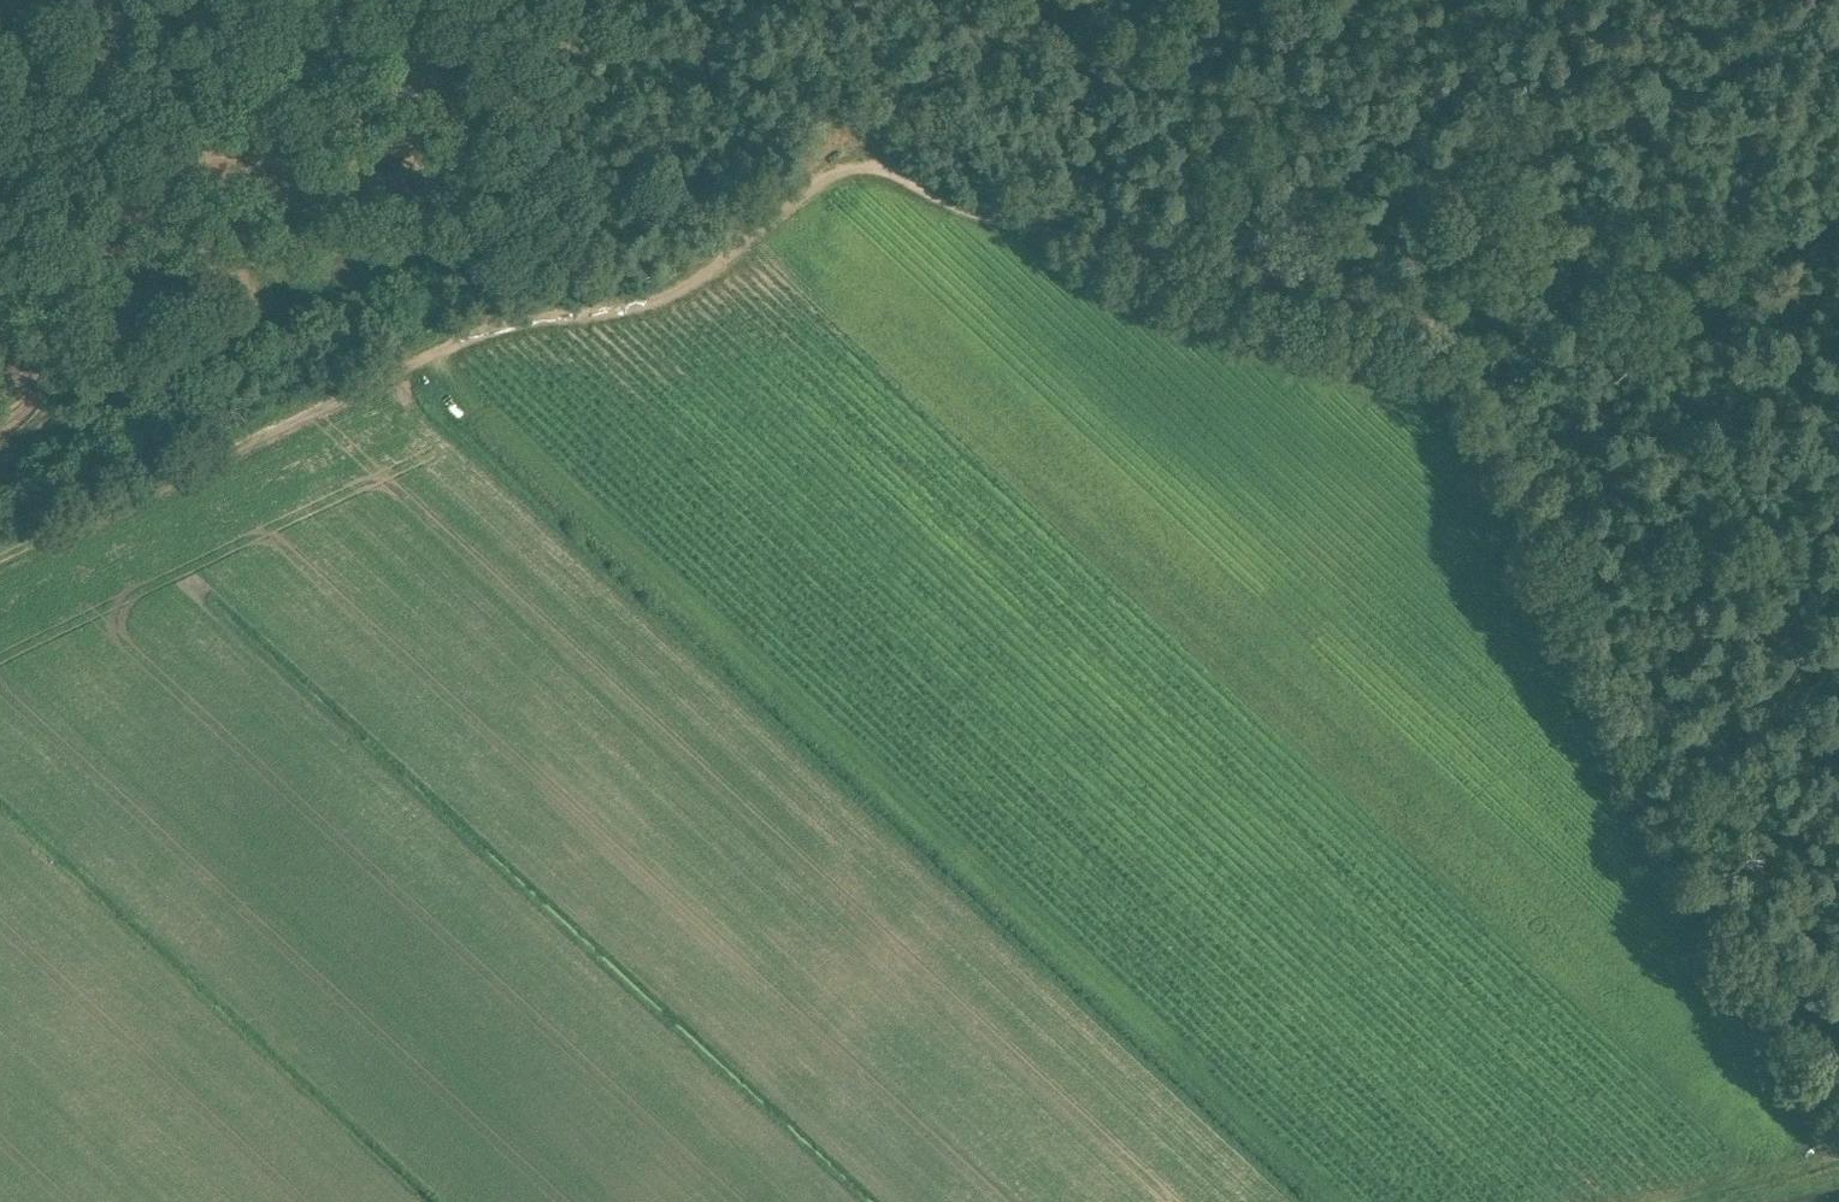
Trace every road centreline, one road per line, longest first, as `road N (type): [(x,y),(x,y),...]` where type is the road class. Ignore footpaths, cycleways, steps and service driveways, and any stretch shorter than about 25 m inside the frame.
road 1 (track): [(1081,244),(1159,273),(1307,292),(1426,295),(1457,322),(1490,402),(1622,646),(1799,1063)]
road 2 (track): [(0,561),(395,369),(506,326),(611,299),(693,262),(840,160)]
road 3 (track): [(840,160),(886,114),(979,54),(1088,0)]
road 4 (track): [(840,160),(896,167),(1081,244)]

